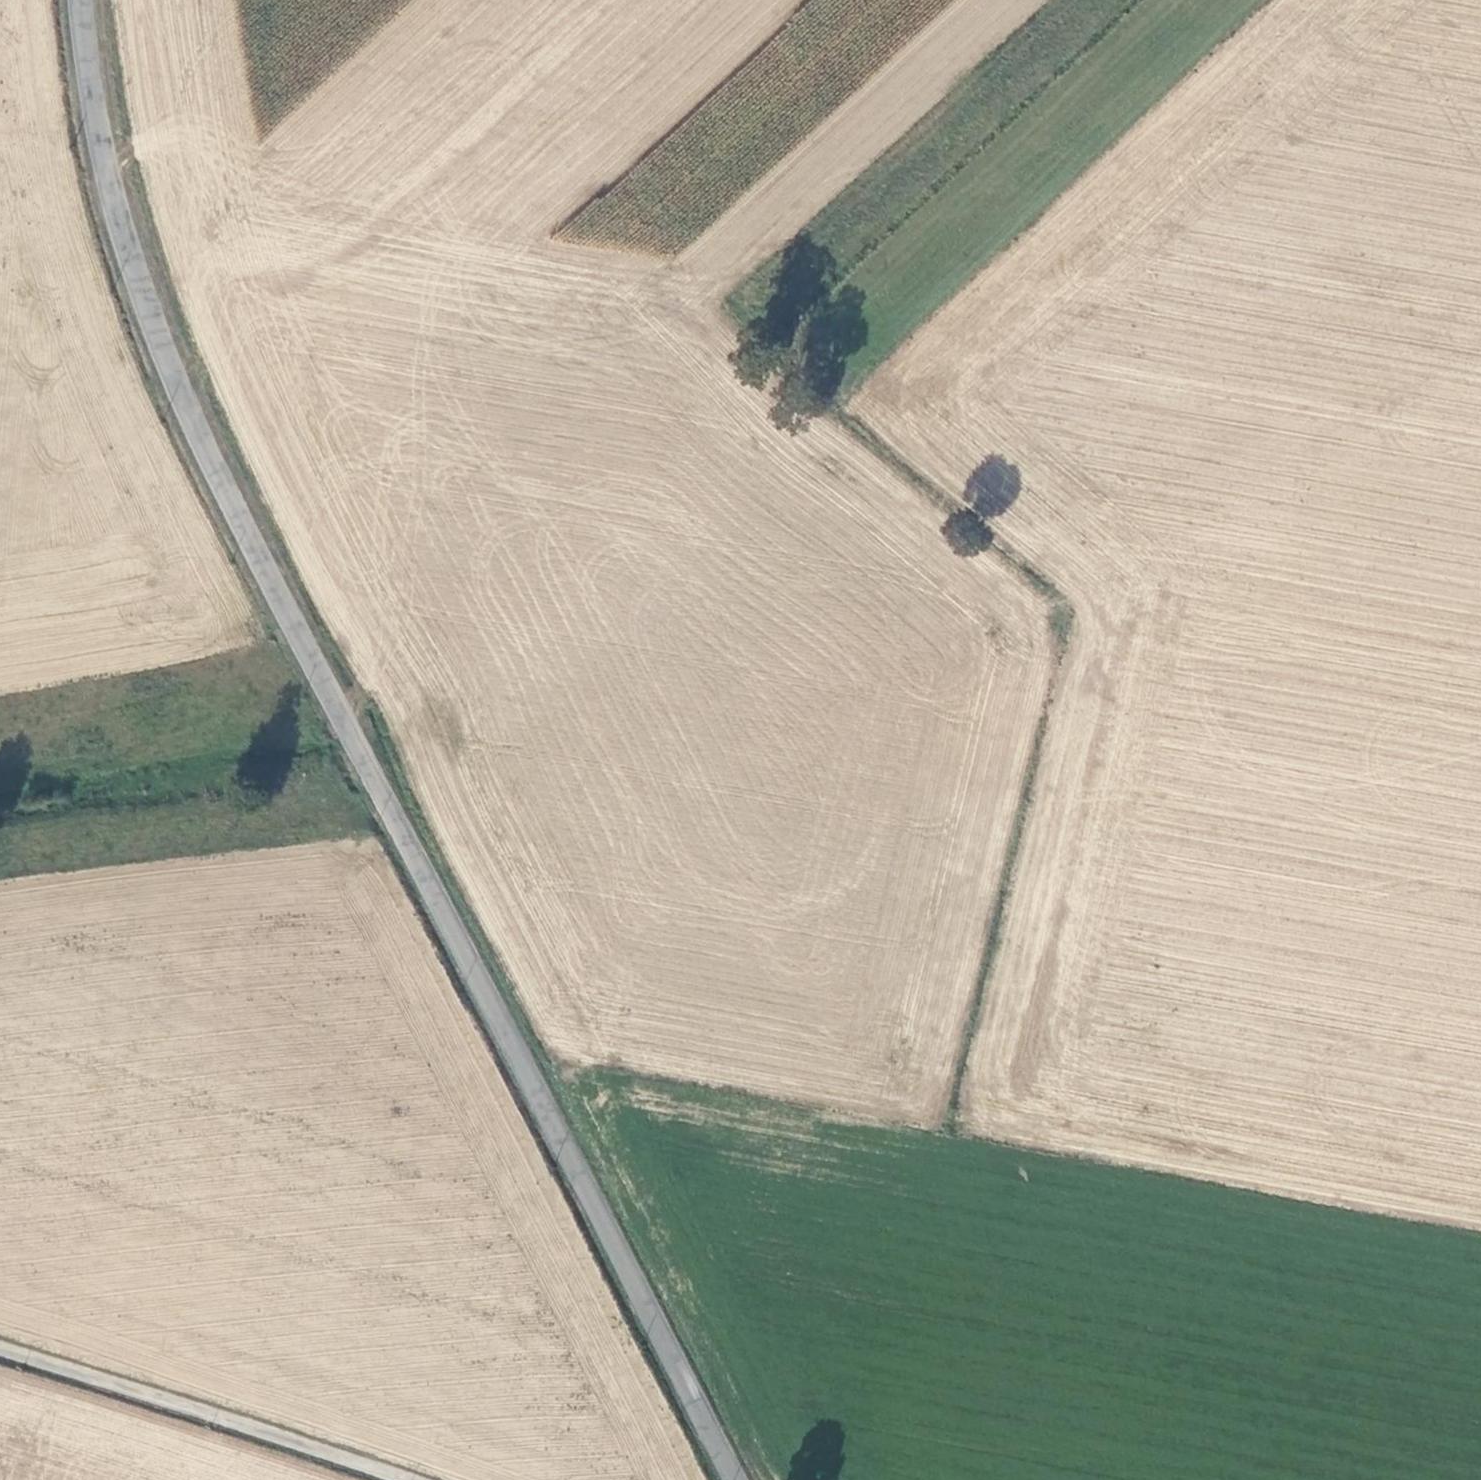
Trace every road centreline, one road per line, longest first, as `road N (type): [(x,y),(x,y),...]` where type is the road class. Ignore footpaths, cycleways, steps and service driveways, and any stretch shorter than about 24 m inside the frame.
road 1 (unclassified): [(736,1479),(185,406),(131,262),(98,131),(80,0)]

